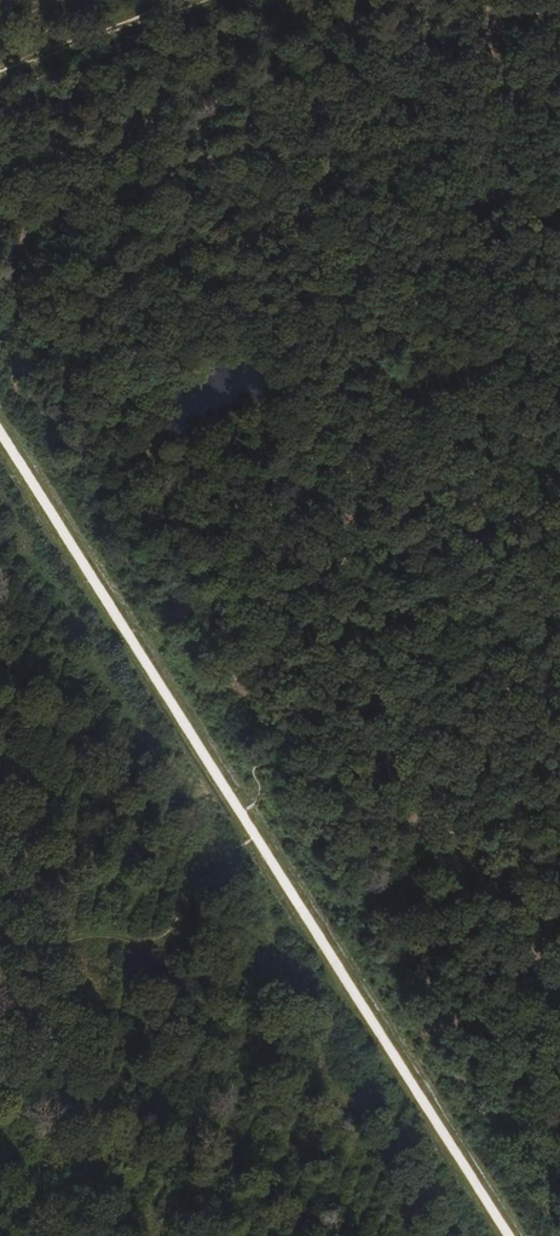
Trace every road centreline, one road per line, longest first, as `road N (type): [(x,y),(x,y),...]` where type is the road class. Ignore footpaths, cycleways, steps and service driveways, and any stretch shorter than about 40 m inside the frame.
road 1 (track): [(511,1235),(242,814)]
road 2 (track): [(242,814),(0,434)]
road 3 (track): [(0,68),(187,0)]

